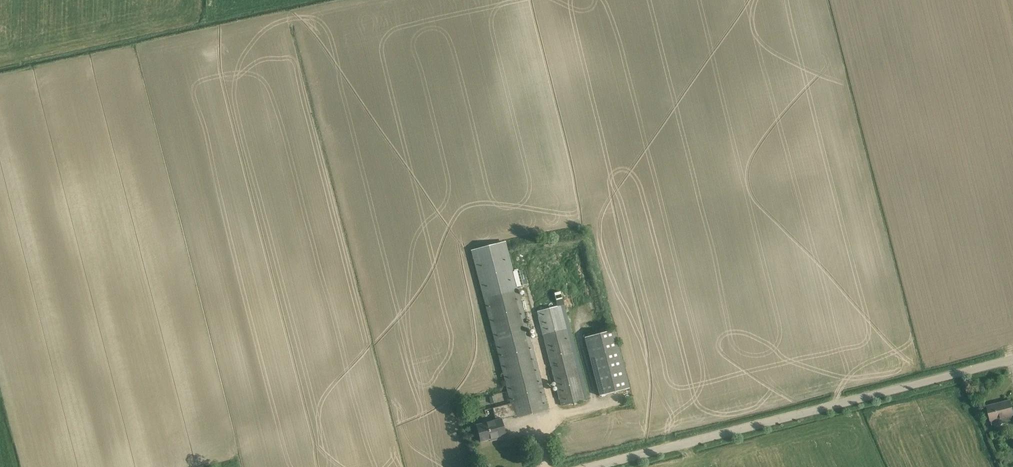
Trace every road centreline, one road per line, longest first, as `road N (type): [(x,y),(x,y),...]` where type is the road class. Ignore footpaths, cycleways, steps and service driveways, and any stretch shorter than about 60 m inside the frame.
road 1 (unclassified): [(576,466),(1012,355)]

